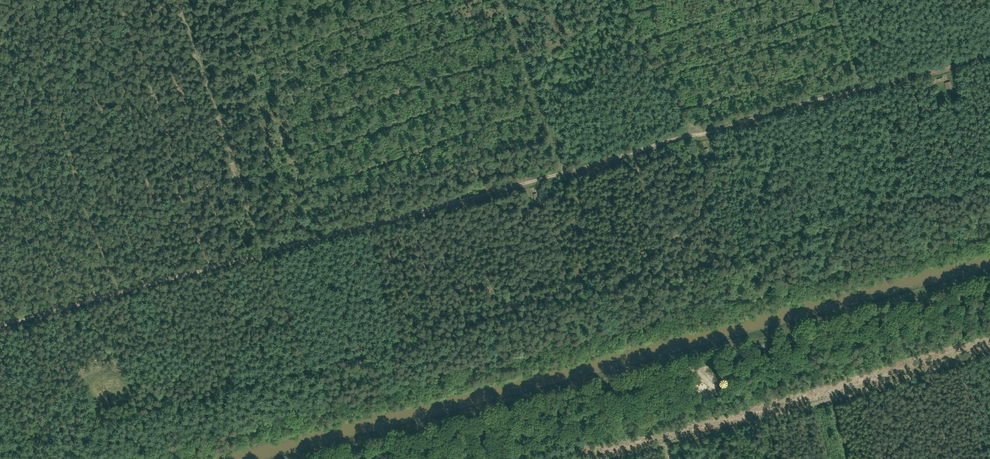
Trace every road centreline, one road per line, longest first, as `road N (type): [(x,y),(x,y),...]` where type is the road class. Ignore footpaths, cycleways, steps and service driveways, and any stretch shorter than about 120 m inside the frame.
road 1 (unclassified): [(989,285),(329,458)]
road 2 (track): [(0,328),(562,175)]
road 3 (track): [(989,58),(562,175)]
road 4 (track): [(264,257),(178,0)]
road 5 (track): [(562,175),(504,0)]
road 6 (track): [(684,325),(672,293),(682,280),(644,153)]

